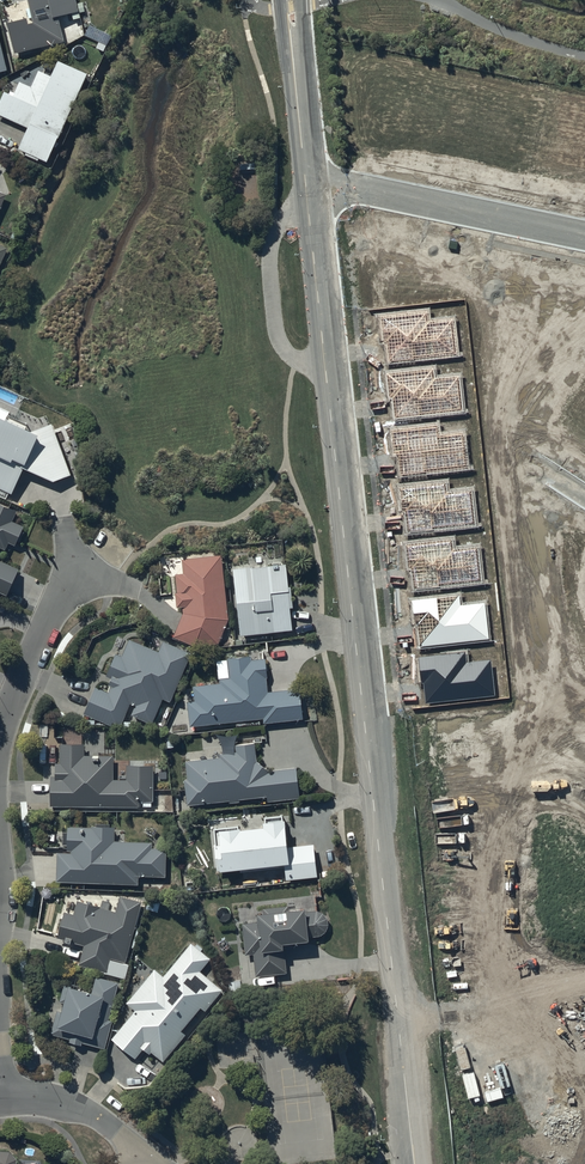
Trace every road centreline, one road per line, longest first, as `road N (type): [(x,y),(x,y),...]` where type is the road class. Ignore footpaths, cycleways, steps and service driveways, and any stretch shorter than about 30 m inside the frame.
road 1 (residential): [(415,1163),(307,196)]
road 2 (residential): [(307,196),(362,189),(584,241)]
road 3 (residential): [(307,196),(290,0)]
road 4 (residential): [(0,735),(49,614),(87,571)]
road 5 (residential): [(7,1099),(84,1110),(141,1151)]

